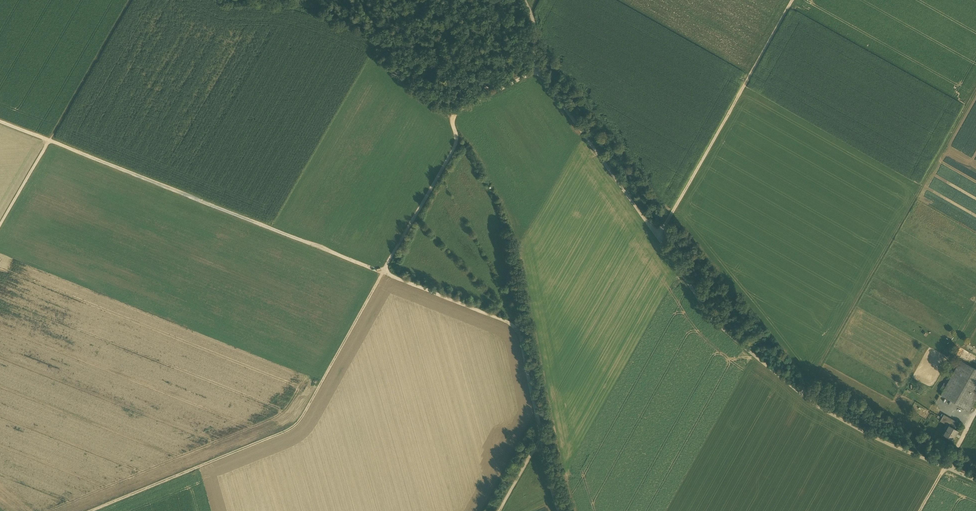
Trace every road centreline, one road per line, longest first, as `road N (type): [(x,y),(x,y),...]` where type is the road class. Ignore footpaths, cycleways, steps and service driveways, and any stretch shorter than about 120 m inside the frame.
road 1 (track): [(537,70),(726,333),(817,406),(975,480)]
road 2 (track): [(381,272),(0,121)]
road 3 (track): [(381,272),(291,432),(99,510)]
road 4 (track): [(558,510),(513,327),(381,272)]
road 5 (track): [(797,393),(944,144)]
road 6 (track): [(658,240),(789,0)]
road 7 (track): [(381,272),(454,146),(453,116),(491,94)]
road 8 (track): [(53,142),(131,0)]

